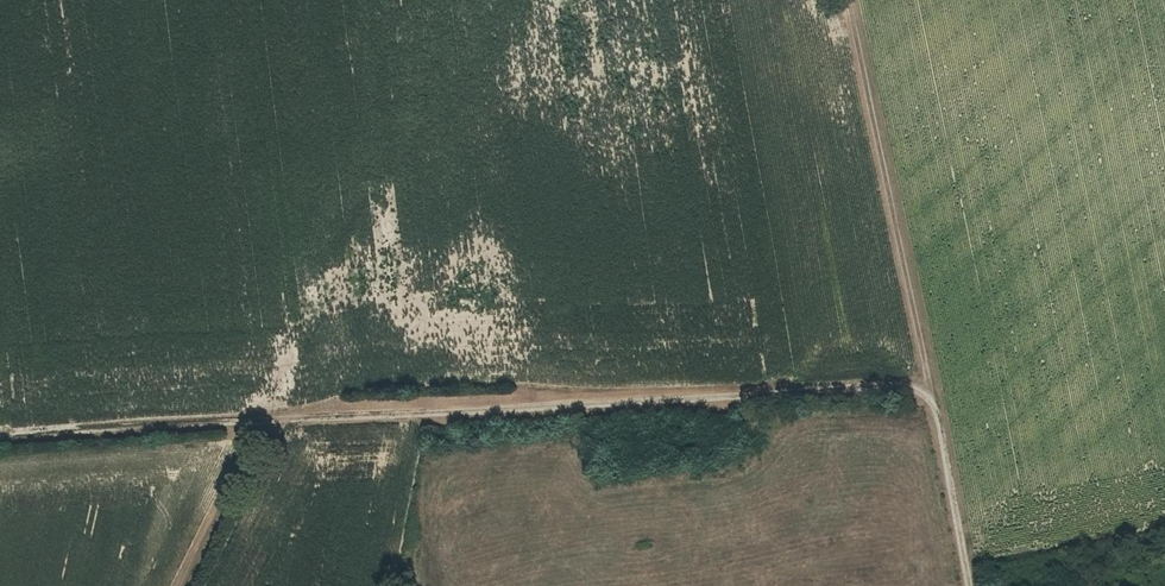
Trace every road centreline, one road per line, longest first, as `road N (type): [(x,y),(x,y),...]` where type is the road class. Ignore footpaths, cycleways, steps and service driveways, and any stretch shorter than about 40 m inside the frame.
road 1 (track): [(926,382),(267,420)]
road 2 (track): [(848,0),(926,382)]
road 3 (track): [(267,420),(0,438)]
road 4 (track): [(926,382),(970,585)]
road 5 (track): [(186,585),(267,420)]

